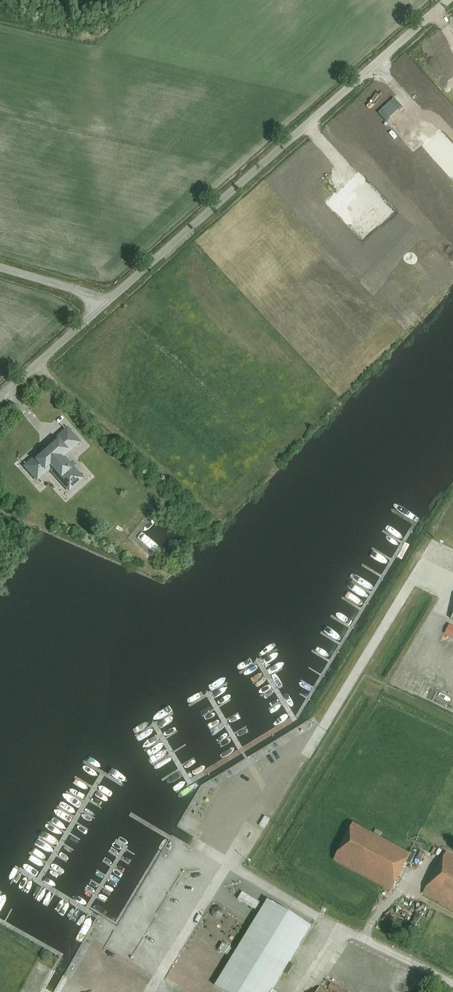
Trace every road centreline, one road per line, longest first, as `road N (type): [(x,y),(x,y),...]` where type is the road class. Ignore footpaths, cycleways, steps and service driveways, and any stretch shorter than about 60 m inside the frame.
road 1 (residential): [(102,305),(446,0)]
road 2 (residential): [(0,397),(102,305)]

